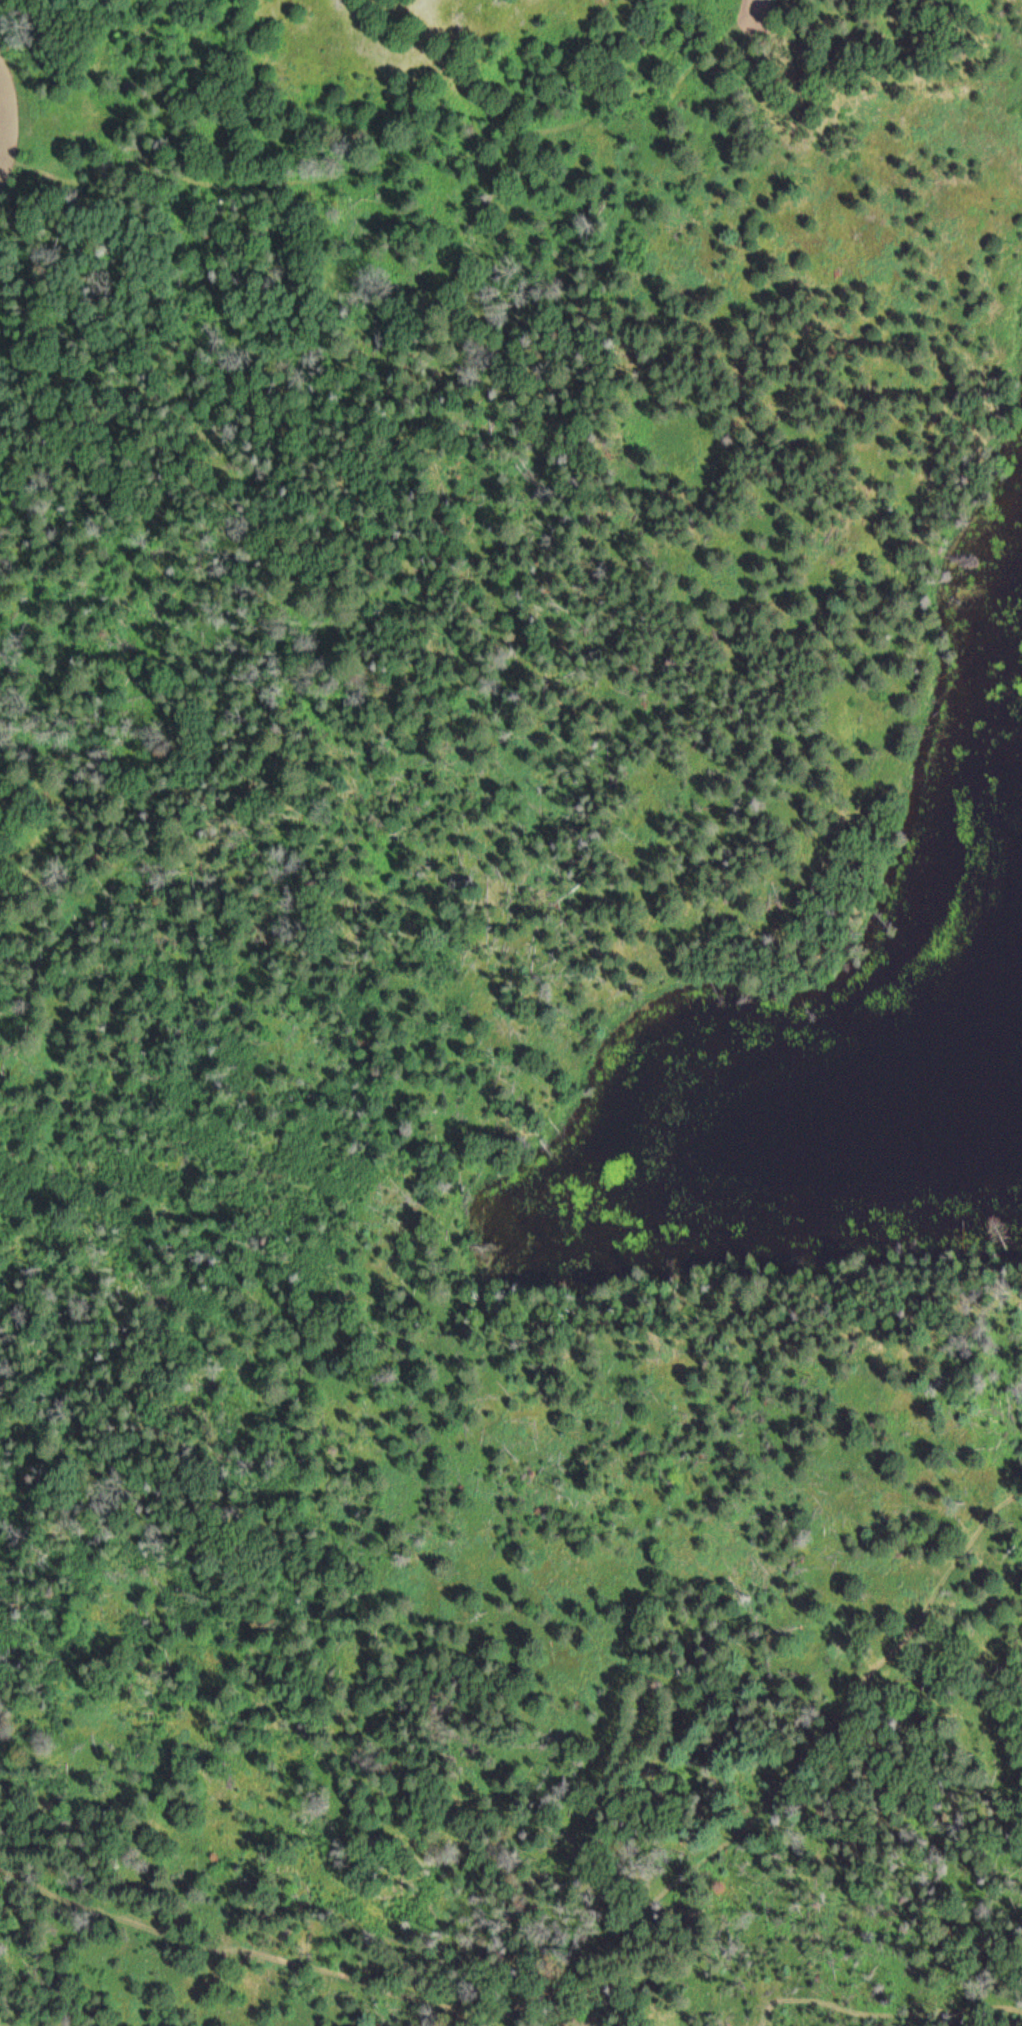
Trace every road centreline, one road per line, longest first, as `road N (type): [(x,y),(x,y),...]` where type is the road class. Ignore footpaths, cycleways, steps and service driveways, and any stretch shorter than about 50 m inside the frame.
road 1 (track): [(669,2020),(294,1923),(0,1780)]

